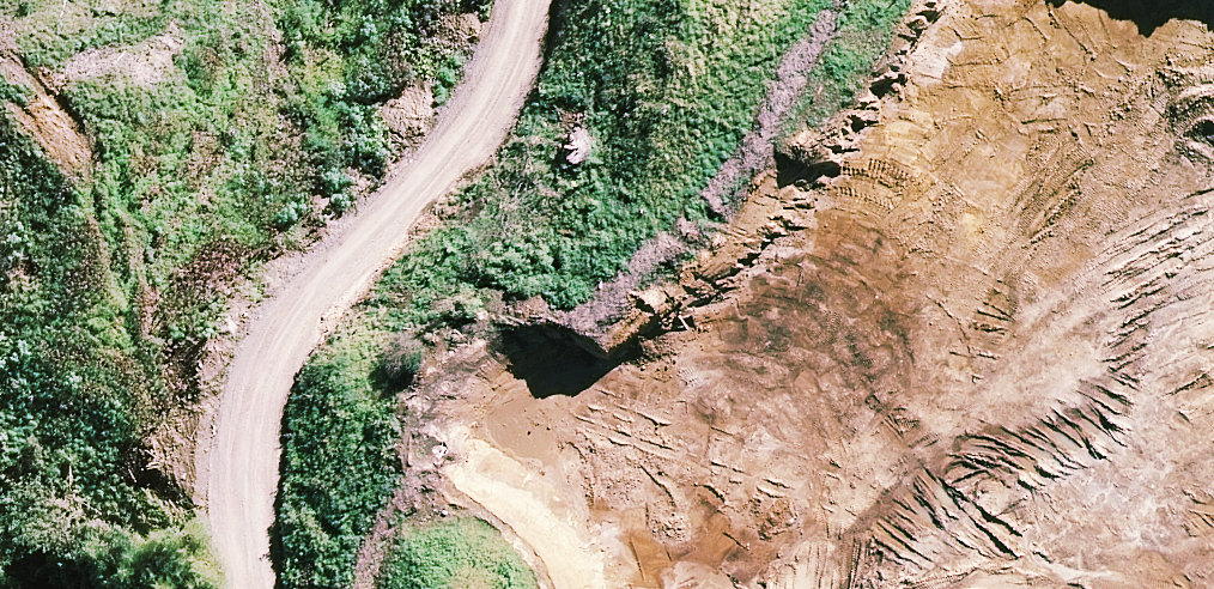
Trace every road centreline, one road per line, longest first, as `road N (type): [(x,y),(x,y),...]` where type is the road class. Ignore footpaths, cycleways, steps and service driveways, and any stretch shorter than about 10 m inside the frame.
road 1 (motorway): [(1028,588),(399,233),(0,23)]
road 2 (motorway): [(258,0),(1213,536)]

